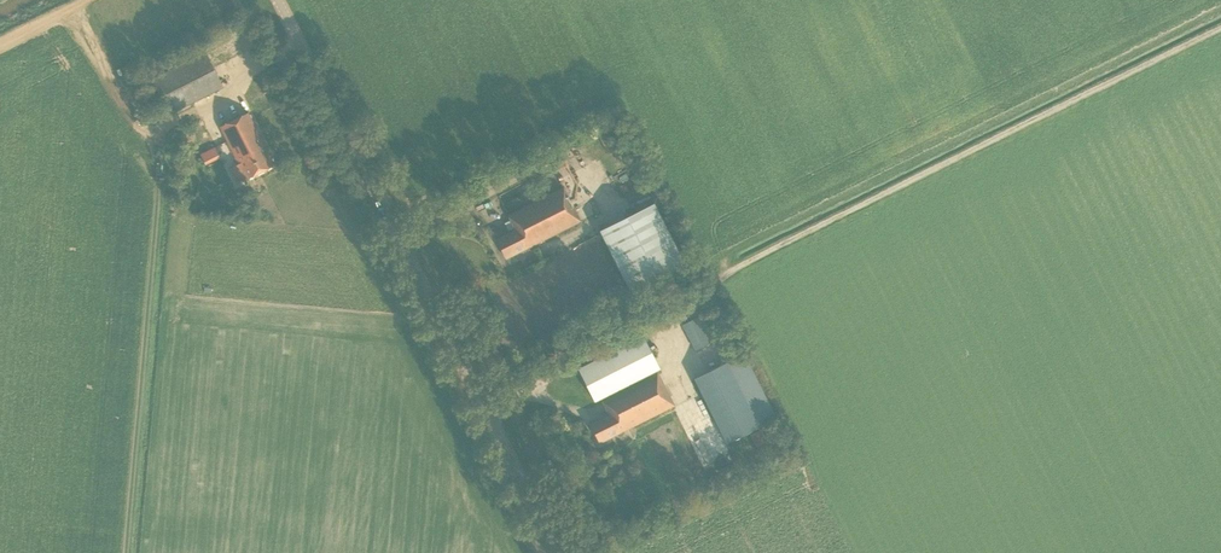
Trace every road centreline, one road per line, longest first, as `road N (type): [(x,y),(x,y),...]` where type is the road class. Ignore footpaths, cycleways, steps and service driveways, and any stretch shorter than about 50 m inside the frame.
road 1 (tertiary): [(560,552),(277,0)]

